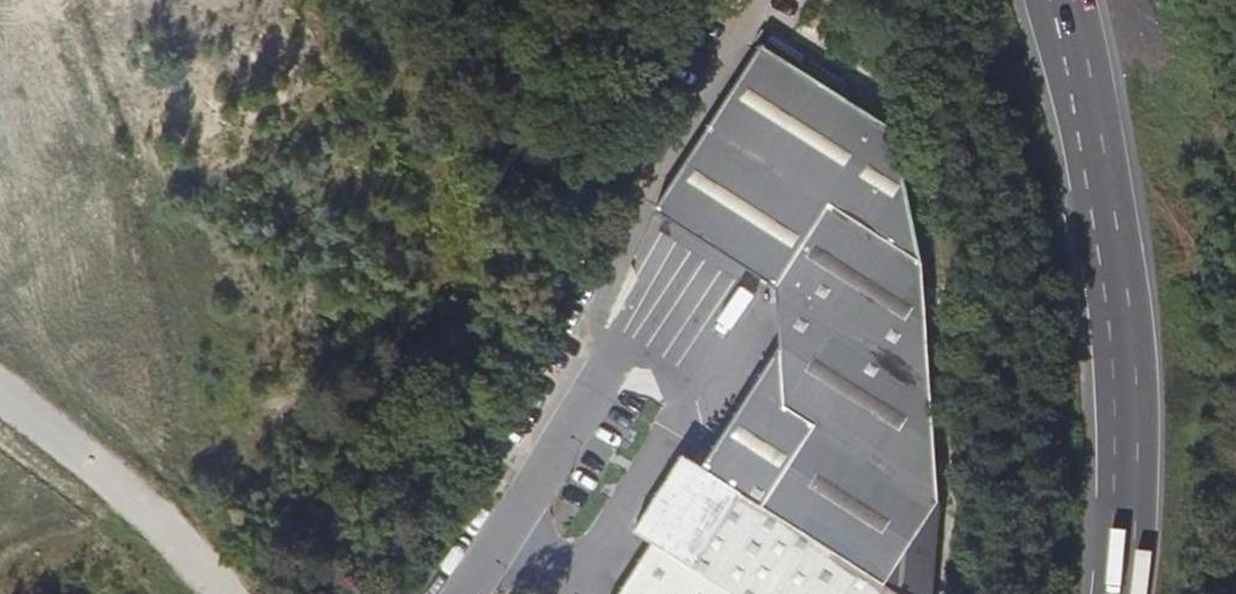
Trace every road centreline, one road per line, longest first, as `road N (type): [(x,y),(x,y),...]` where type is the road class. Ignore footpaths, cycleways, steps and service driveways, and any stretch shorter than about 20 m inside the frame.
road 1 (trunk): [(1066,0),(1129,310),(1137,399),(1128,593)]
road 2 (unclassified): [(642,315),(462,593)]

